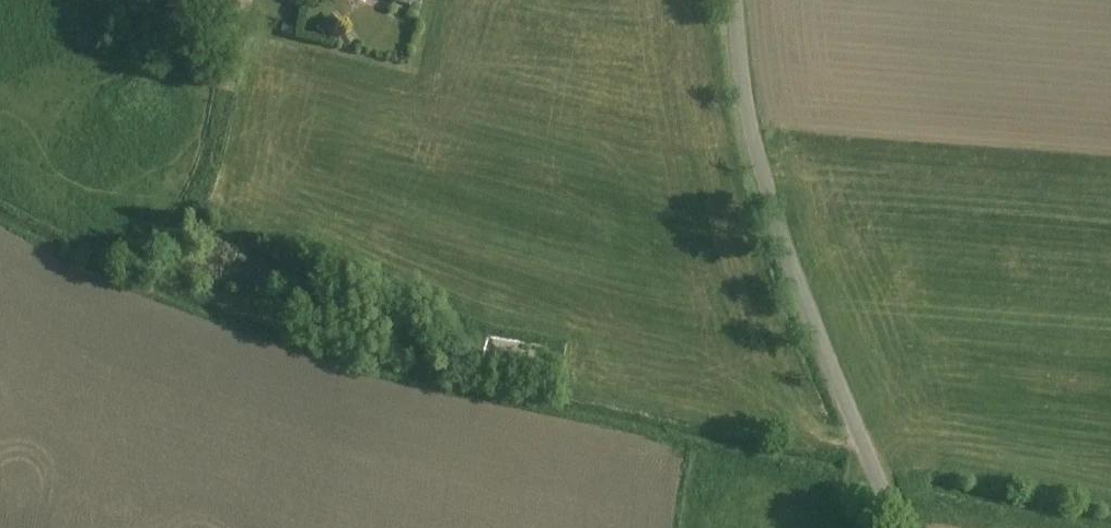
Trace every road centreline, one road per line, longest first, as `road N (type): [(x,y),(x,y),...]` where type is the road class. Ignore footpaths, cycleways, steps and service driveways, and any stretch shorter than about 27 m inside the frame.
road 1 (unclassified): [(901,527),(796,288),(754,152),(736,0)]

